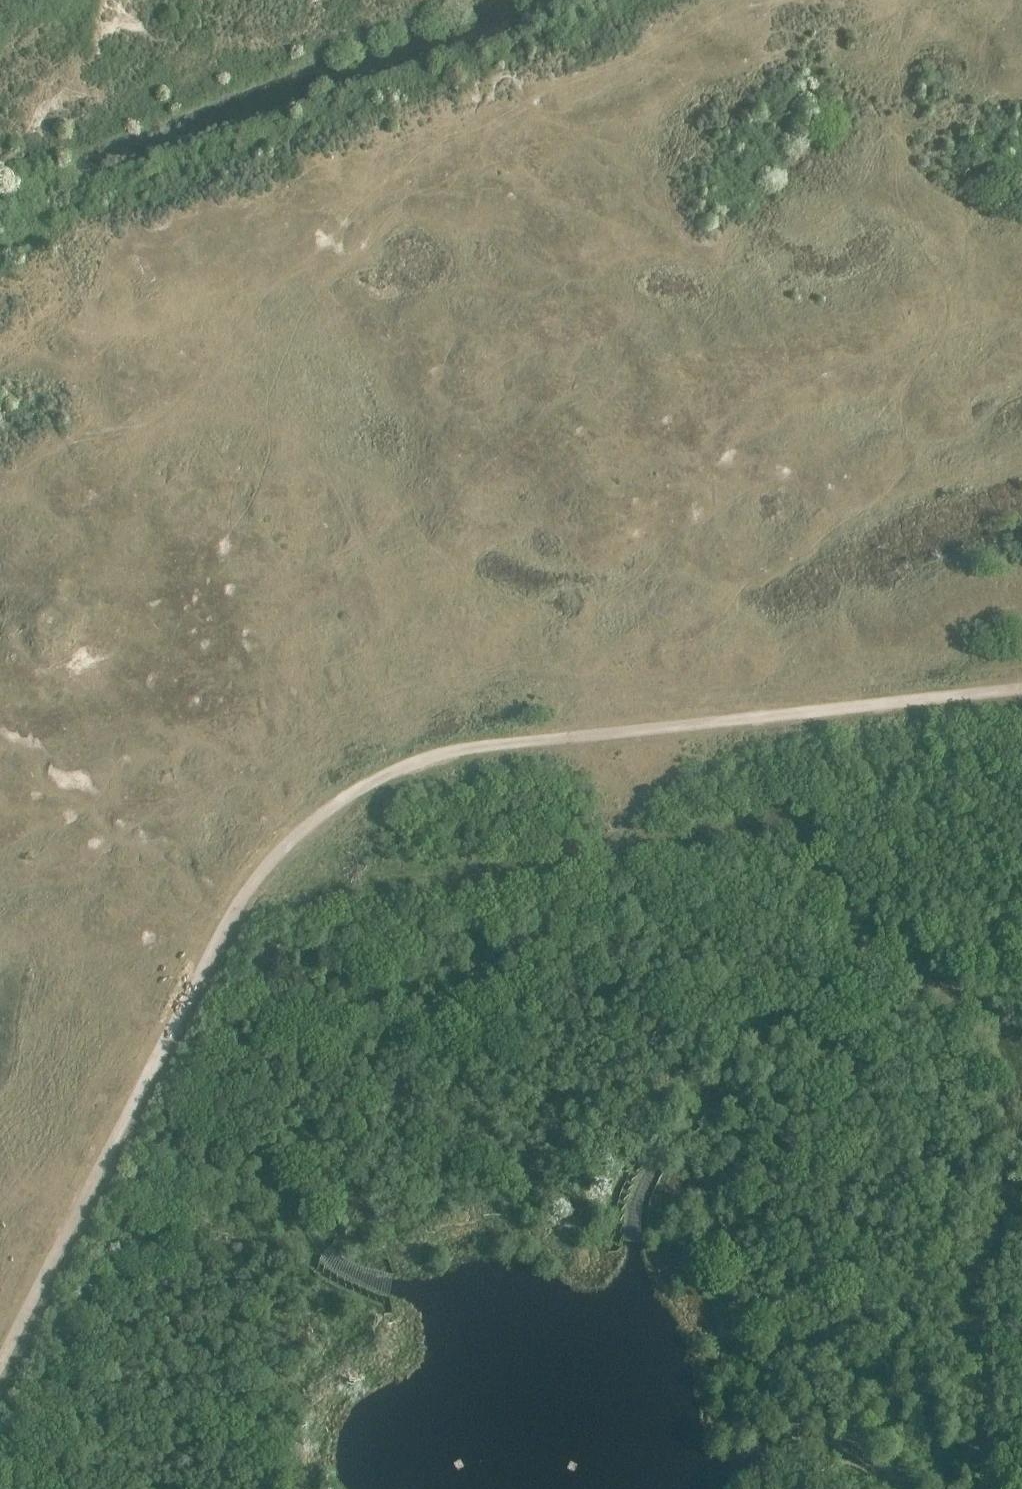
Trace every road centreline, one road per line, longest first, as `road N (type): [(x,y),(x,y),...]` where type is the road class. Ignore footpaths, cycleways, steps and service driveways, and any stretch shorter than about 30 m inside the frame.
road 1 (track): [(1021,687),(463,749),(378,775),(302,827),(238,898),(0,1351)]

